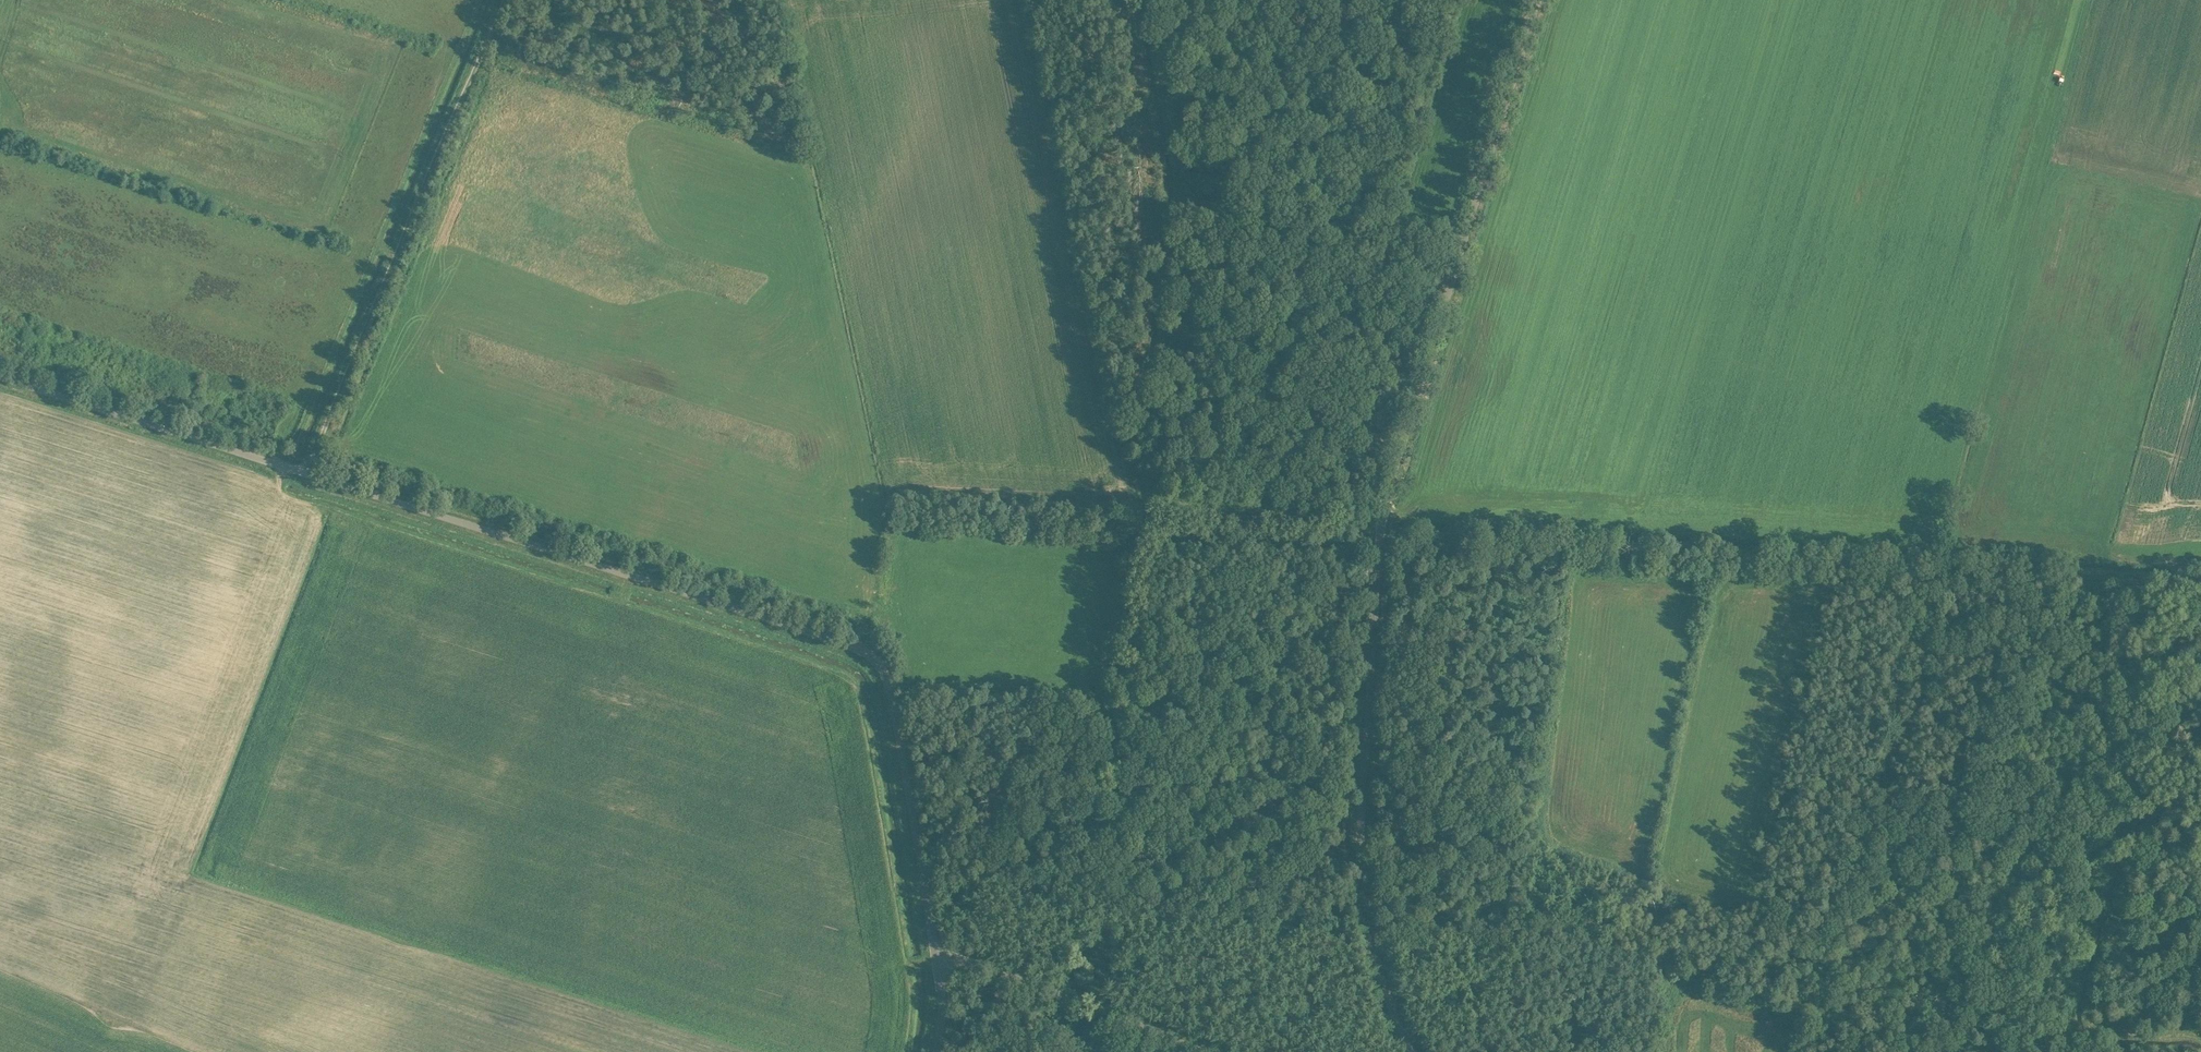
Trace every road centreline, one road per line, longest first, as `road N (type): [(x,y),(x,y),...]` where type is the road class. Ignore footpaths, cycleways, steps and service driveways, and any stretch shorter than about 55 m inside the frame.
road 1 (unclassified): [(936,959),(885,673),(866,655),(0,378)]
road 2 (unclassified): [(1414,1051),(1376,963),(1361,872),(1379,541),(1538,0)]
road 3 (track): [(306,476),(501,0)]
road 4 (unclassified): [(1204,1051),(964,960),(936,959)]

